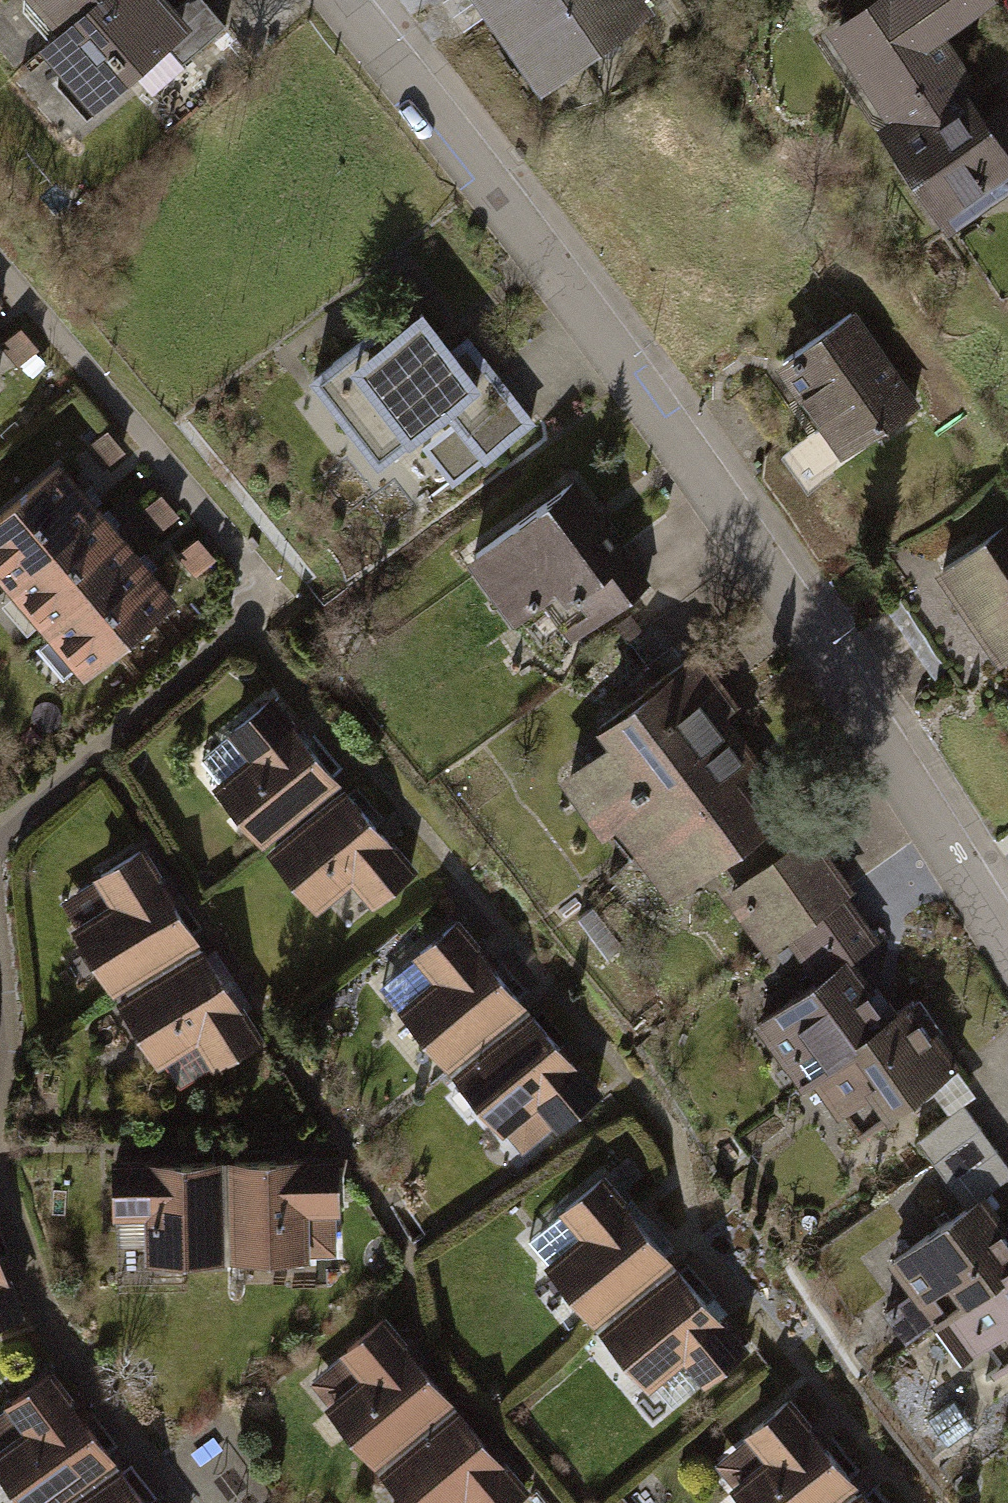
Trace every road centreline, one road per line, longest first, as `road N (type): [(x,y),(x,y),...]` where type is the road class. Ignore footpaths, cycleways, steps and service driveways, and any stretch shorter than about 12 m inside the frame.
road 1 (residential): [(1007,953),(823,657),(653,408),(339,0)]

